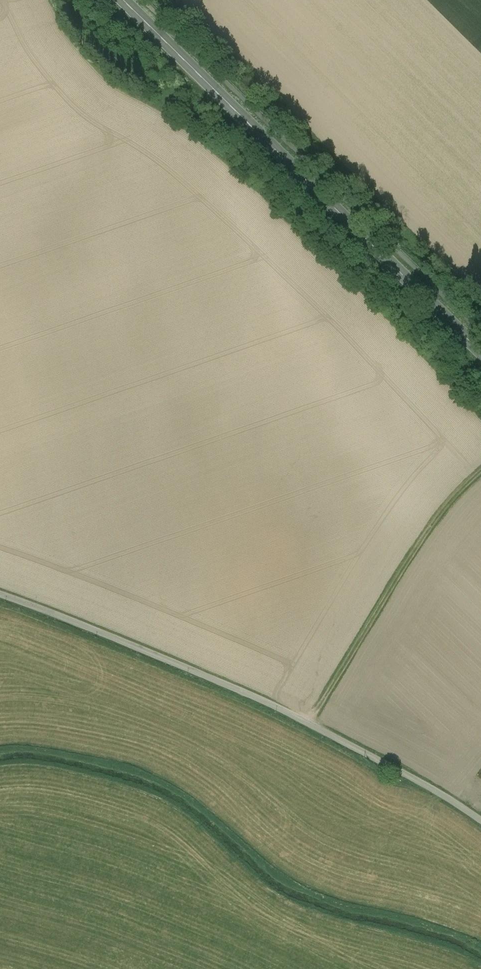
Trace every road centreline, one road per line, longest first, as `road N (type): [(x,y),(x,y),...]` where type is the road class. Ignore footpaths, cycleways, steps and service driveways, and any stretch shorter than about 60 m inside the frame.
road 1 (unclassified): [(480,824),(408,772),(306,722),(0,594)]
road 2 (primary): [(480,352),(124,0)]
road 3 (track): [(306,722),(443,504),(480,463)]

